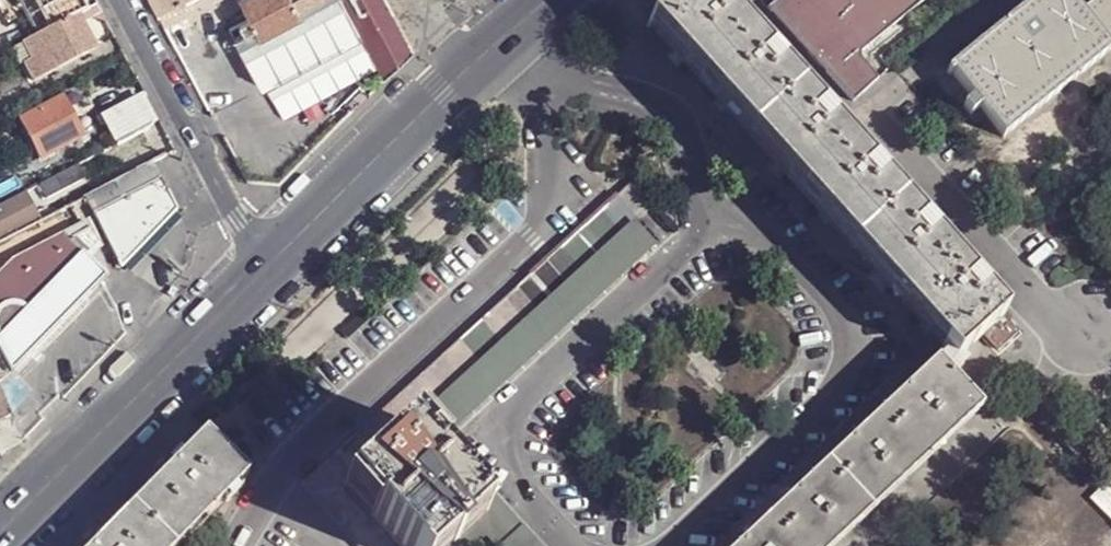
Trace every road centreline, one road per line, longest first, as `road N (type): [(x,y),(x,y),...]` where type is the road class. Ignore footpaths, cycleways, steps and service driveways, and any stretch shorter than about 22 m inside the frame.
road 1 (secondary): [(267,272),(552,0)]
road 2 (secondary): [(0,541),(267,272)]
road 3 (residential): [(267,272),(122,0)]

